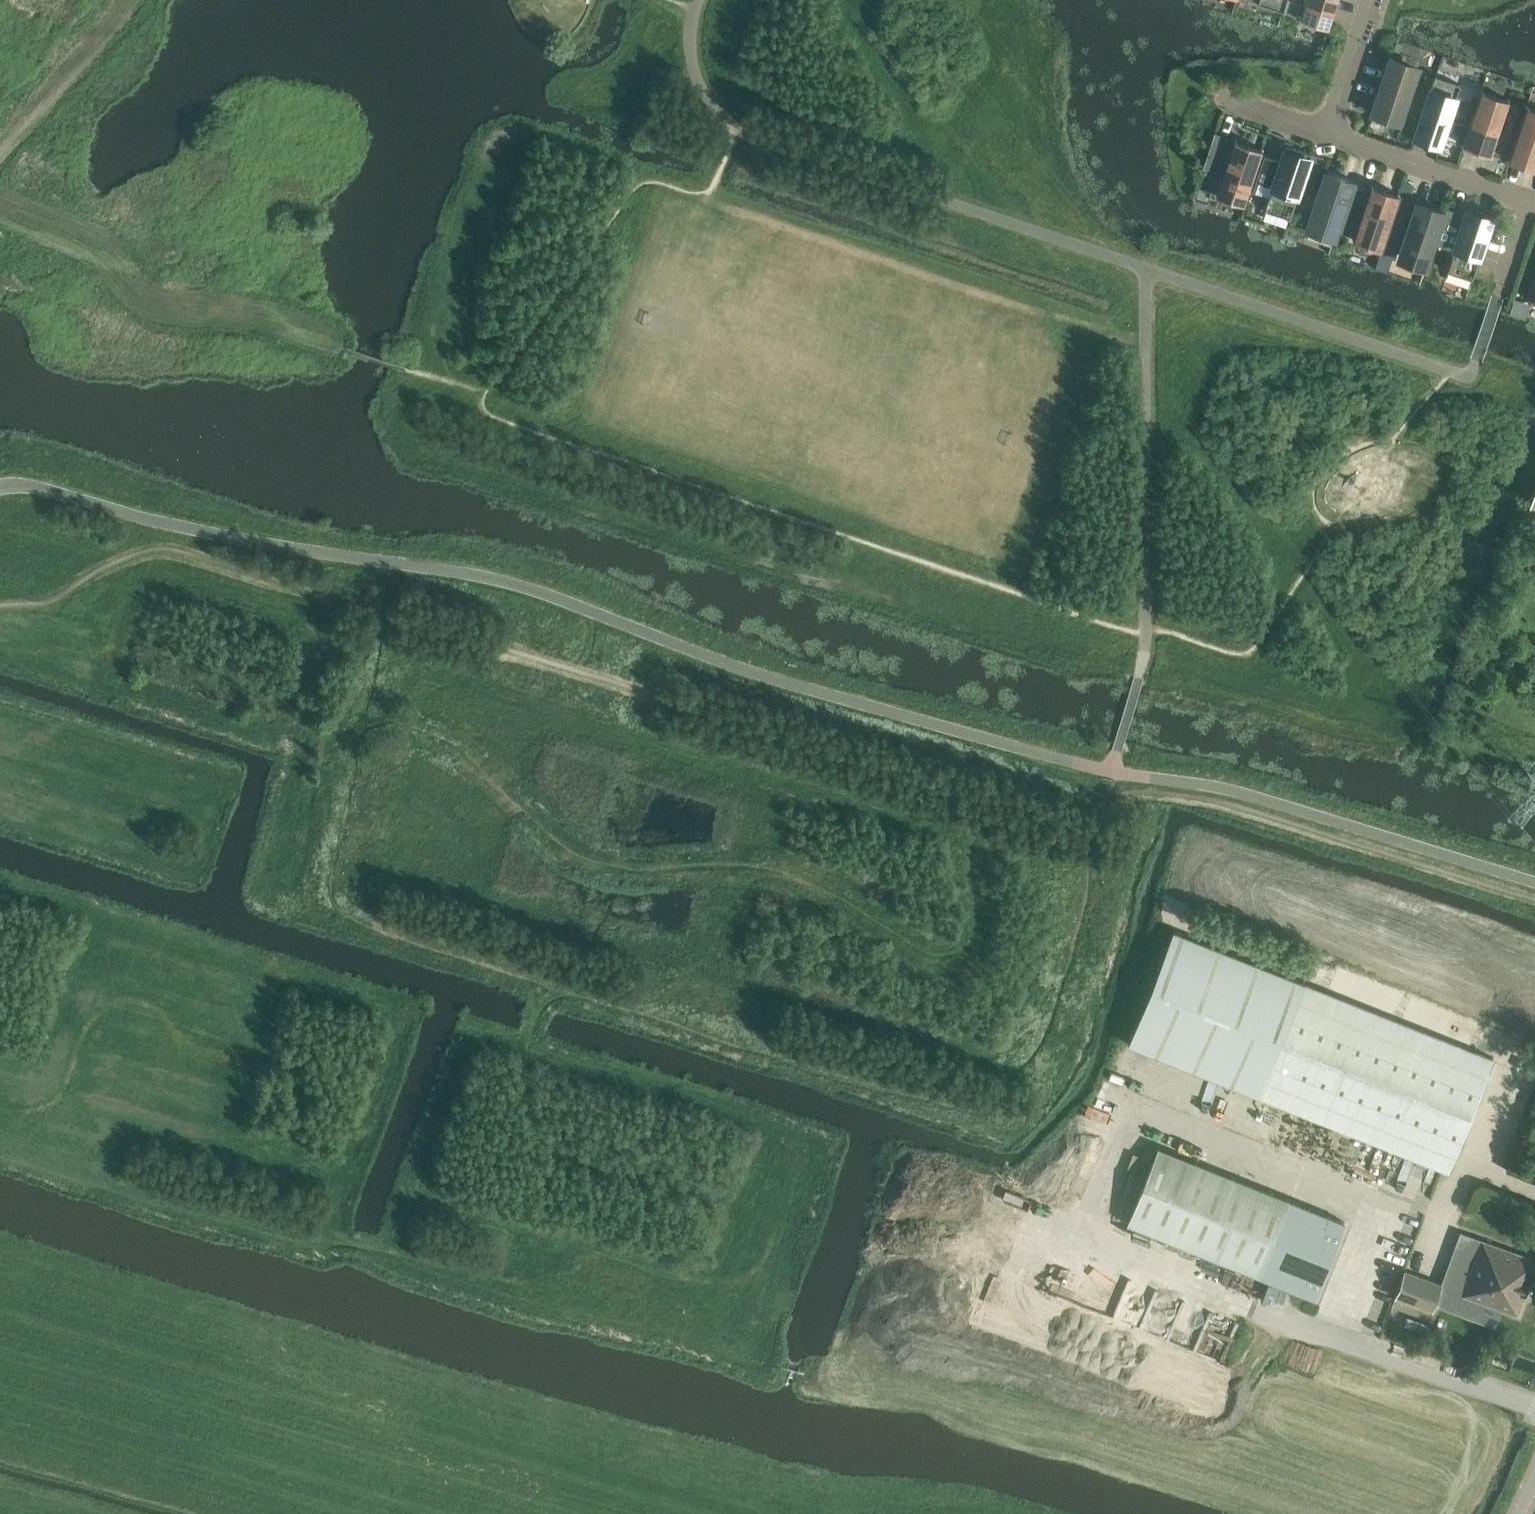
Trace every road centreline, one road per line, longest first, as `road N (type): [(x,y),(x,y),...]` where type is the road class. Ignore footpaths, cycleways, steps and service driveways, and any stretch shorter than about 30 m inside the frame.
road 1 (residential): [(1534,208),(1327,136)]
road 2 (residential): [(1327,136),(1374,0)]

